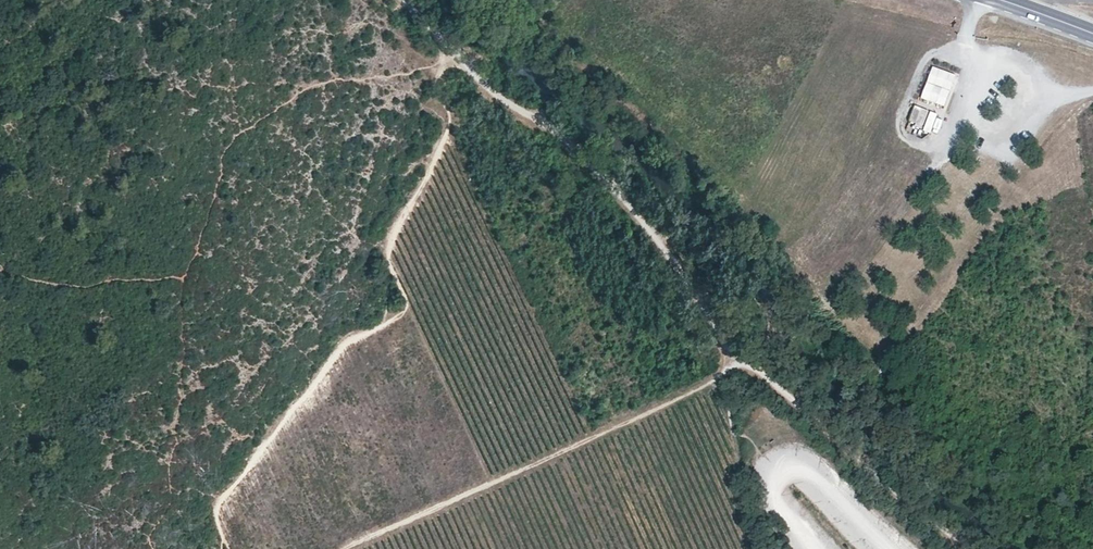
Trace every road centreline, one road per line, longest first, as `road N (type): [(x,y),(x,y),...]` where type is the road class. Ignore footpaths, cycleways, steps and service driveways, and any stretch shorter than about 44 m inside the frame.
road 1 (track): [(744,369),(961,548)]

